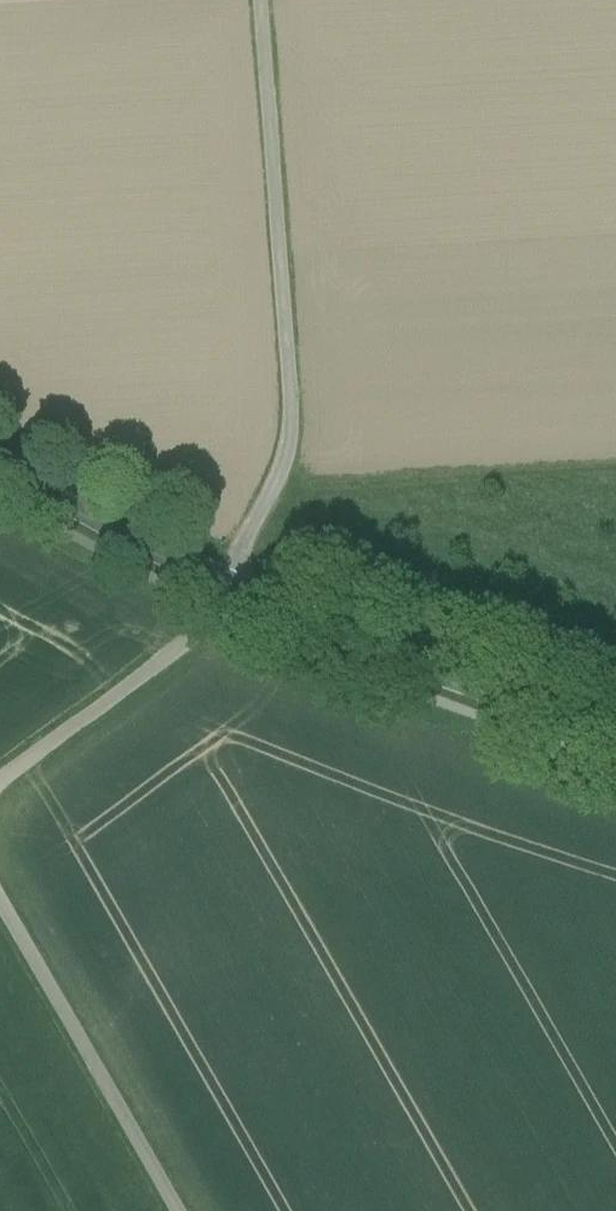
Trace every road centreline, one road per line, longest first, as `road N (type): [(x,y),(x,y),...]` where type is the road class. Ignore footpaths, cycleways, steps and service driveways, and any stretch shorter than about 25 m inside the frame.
road 1 (unclassified): [(253,0),(288,467),(217,602)]
road 2 (secondary): [(217,602),(412,683),(615,753)]
road 3 (track): [(0,933),(159,1210)]
road 4 (track): [(217,602),(193,654),(0,800)]
road 5 (secondary): [(0,482),(217,602)]

